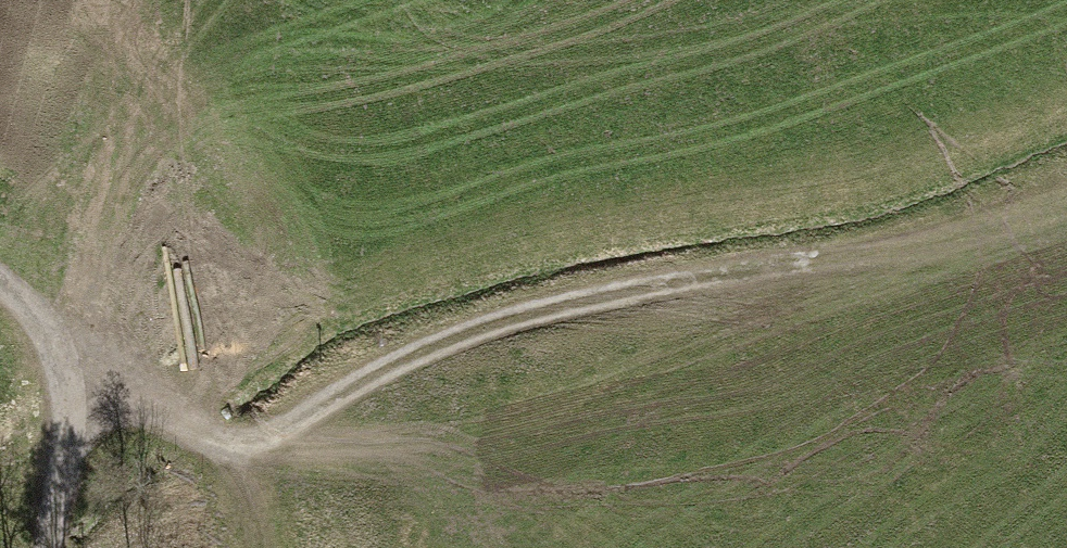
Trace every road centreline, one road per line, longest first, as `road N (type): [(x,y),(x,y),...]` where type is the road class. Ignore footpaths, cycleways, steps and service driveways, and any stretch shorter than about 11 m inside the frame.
road 1 (motorway): [(0,227),(1066,444)]
road 2 (track): [(92,400),(229,451),(431,345),(896,244),(1066,189)]
road 3 (motorway): [(1066,69),(728,0)]
road 4 (residential): [(58,547),(92,400),(63,333),(0,288)]

